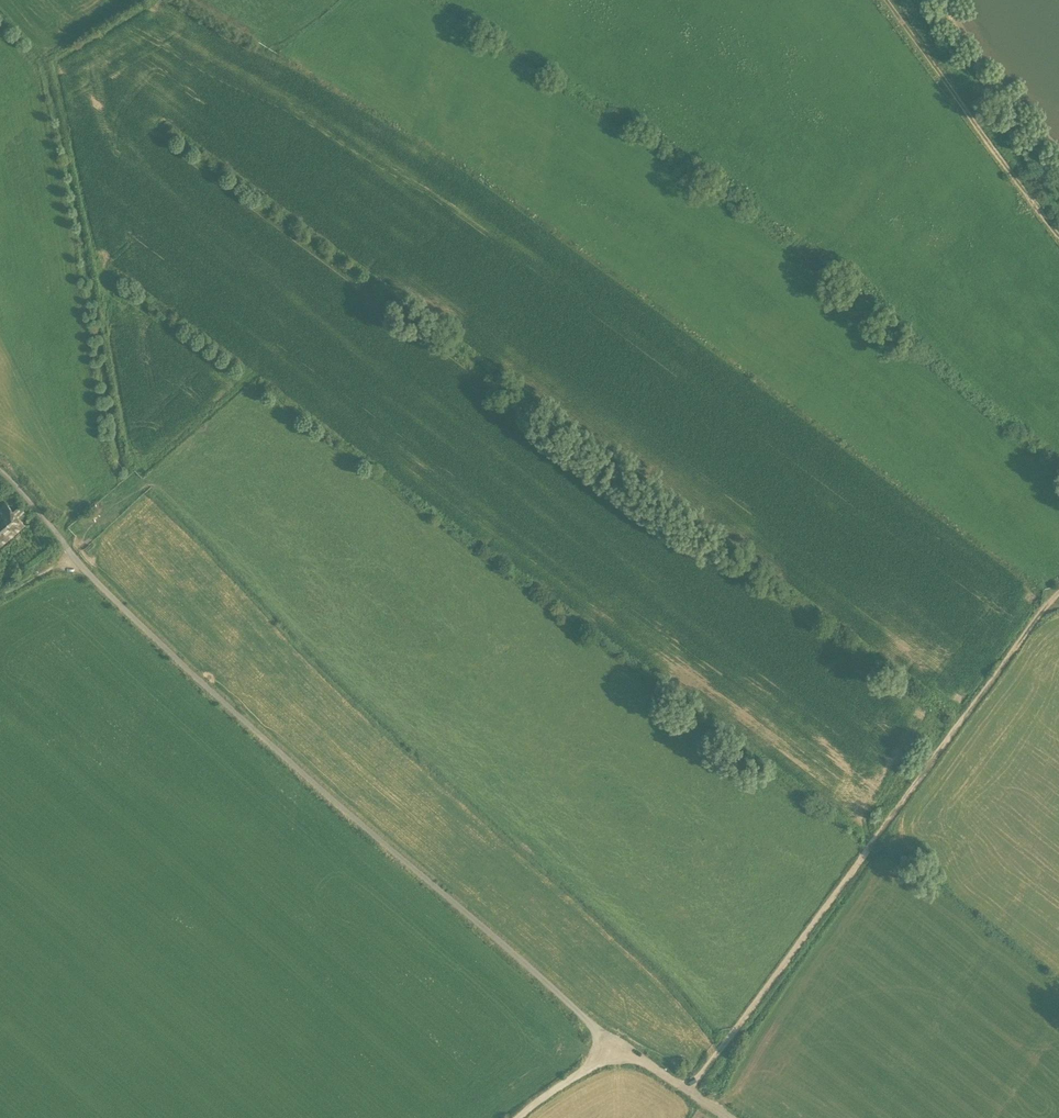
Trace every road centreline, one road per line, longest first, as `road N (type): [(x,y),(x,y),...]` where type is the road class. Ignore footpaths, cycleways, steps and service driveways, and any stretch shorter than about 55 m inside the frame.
road 1 (unclassified): [(615,1044),(256,733),(73,555)]
road 2 (track): [(1058,595),(689,1090)]
road 3 (track): [(885,0),(1058,236)]
road 4 (unclassified): [(732,1117),(615,1044)]
road 5 (unclassified): [(518,1117),(615,1044)]

